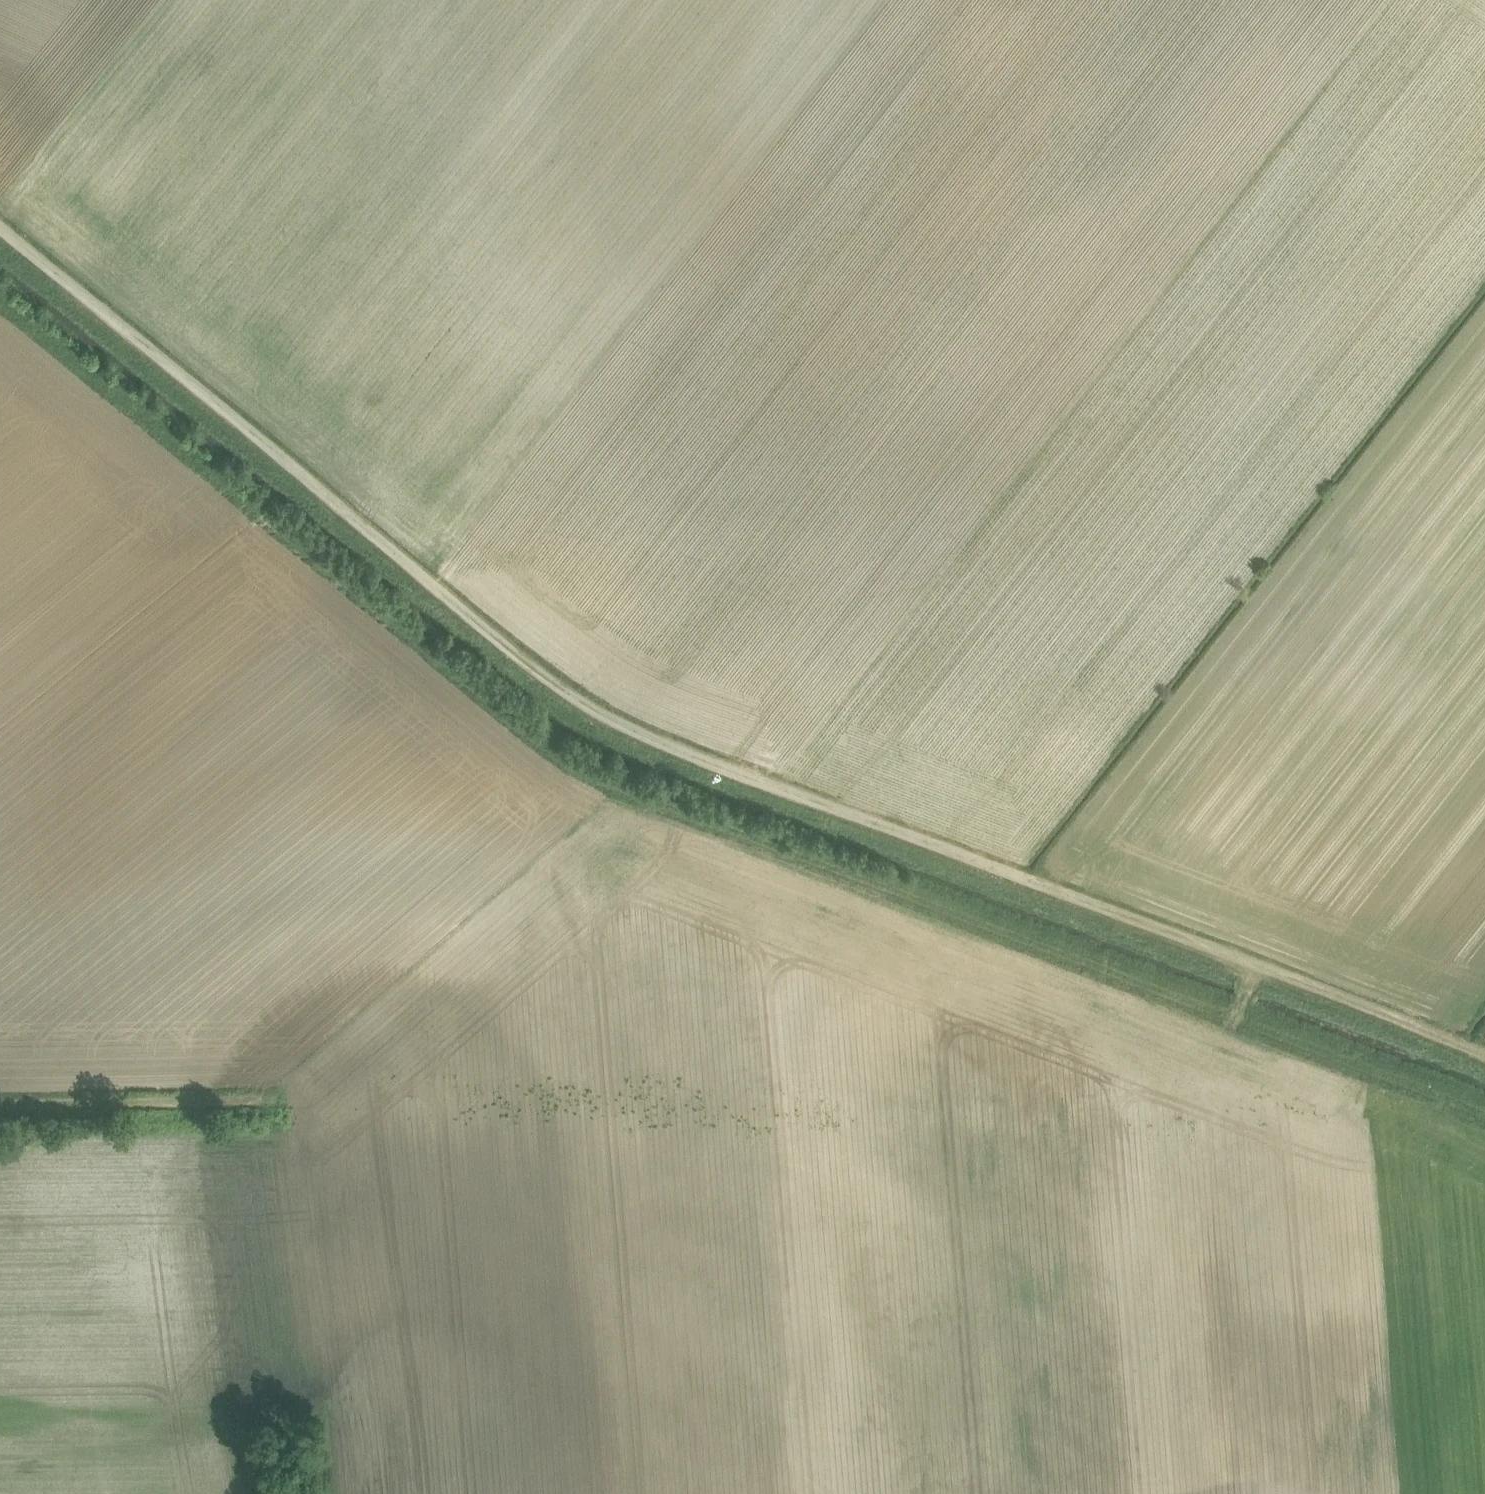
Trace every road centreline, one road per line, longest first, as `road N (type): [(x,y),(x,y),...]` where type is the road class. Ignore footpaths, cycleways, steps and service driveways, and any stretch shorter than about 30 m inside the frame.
road 1 (track): [(0,230),(573,699),(618,725),(1480,1054)]
road 2 (track): [(0,1106),(270,1103)]

